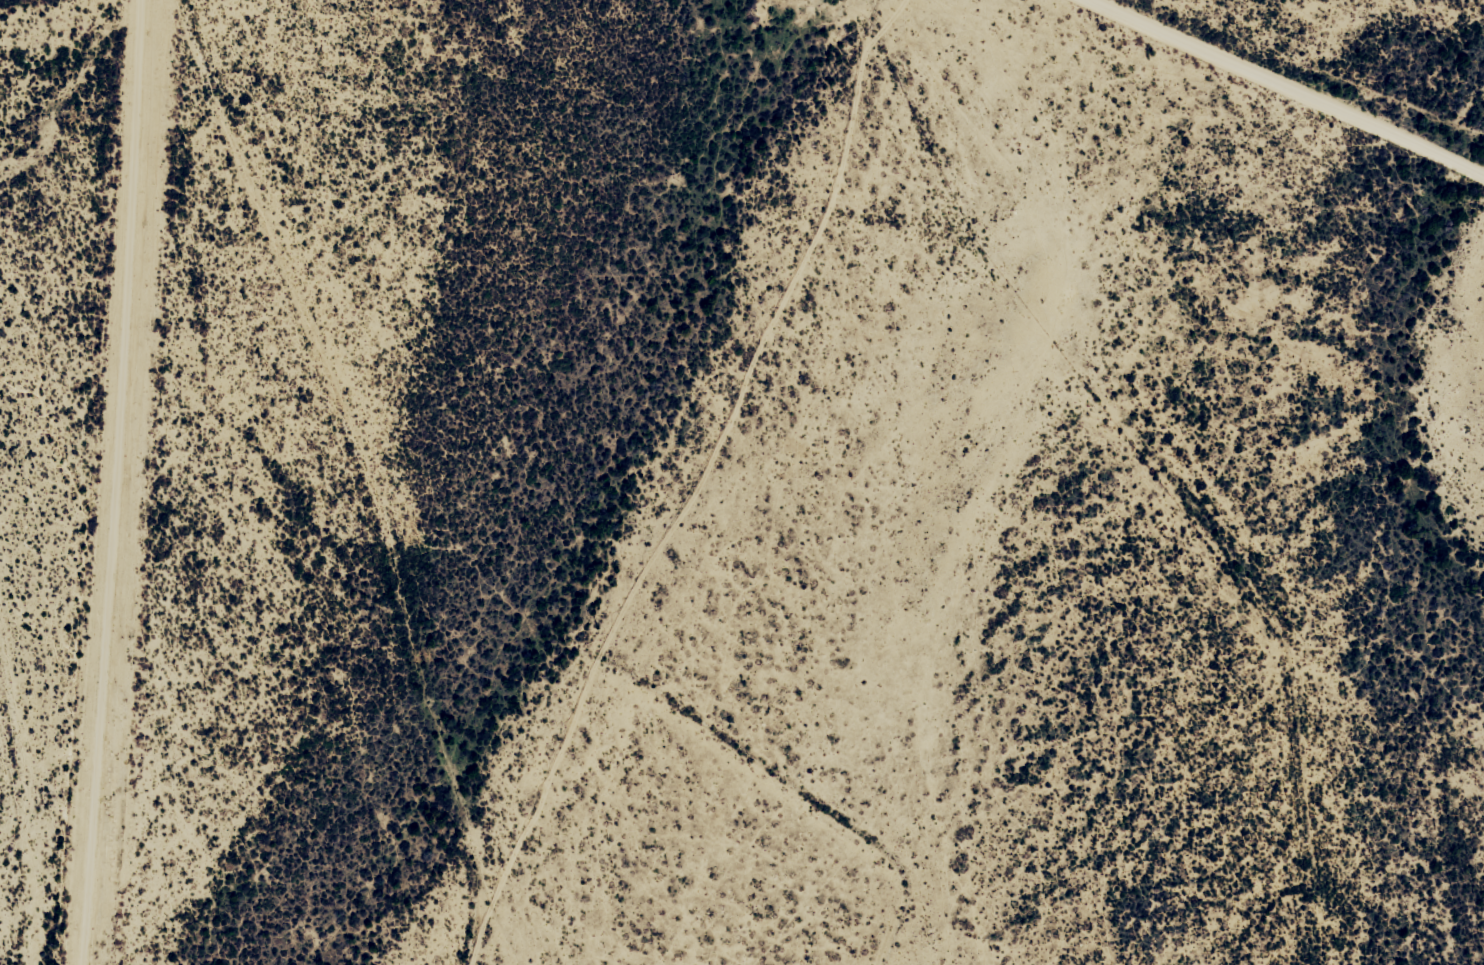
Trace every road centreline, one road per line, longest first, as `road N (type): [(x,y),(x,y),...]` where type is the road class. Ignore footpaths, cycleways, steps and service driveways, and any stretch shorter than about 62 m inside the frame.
road 1 (track): [(487,964),(488,847),(419,539),(290,235),(227,0)]
road 2 (residential): [(1483,179),(1112,0)]

